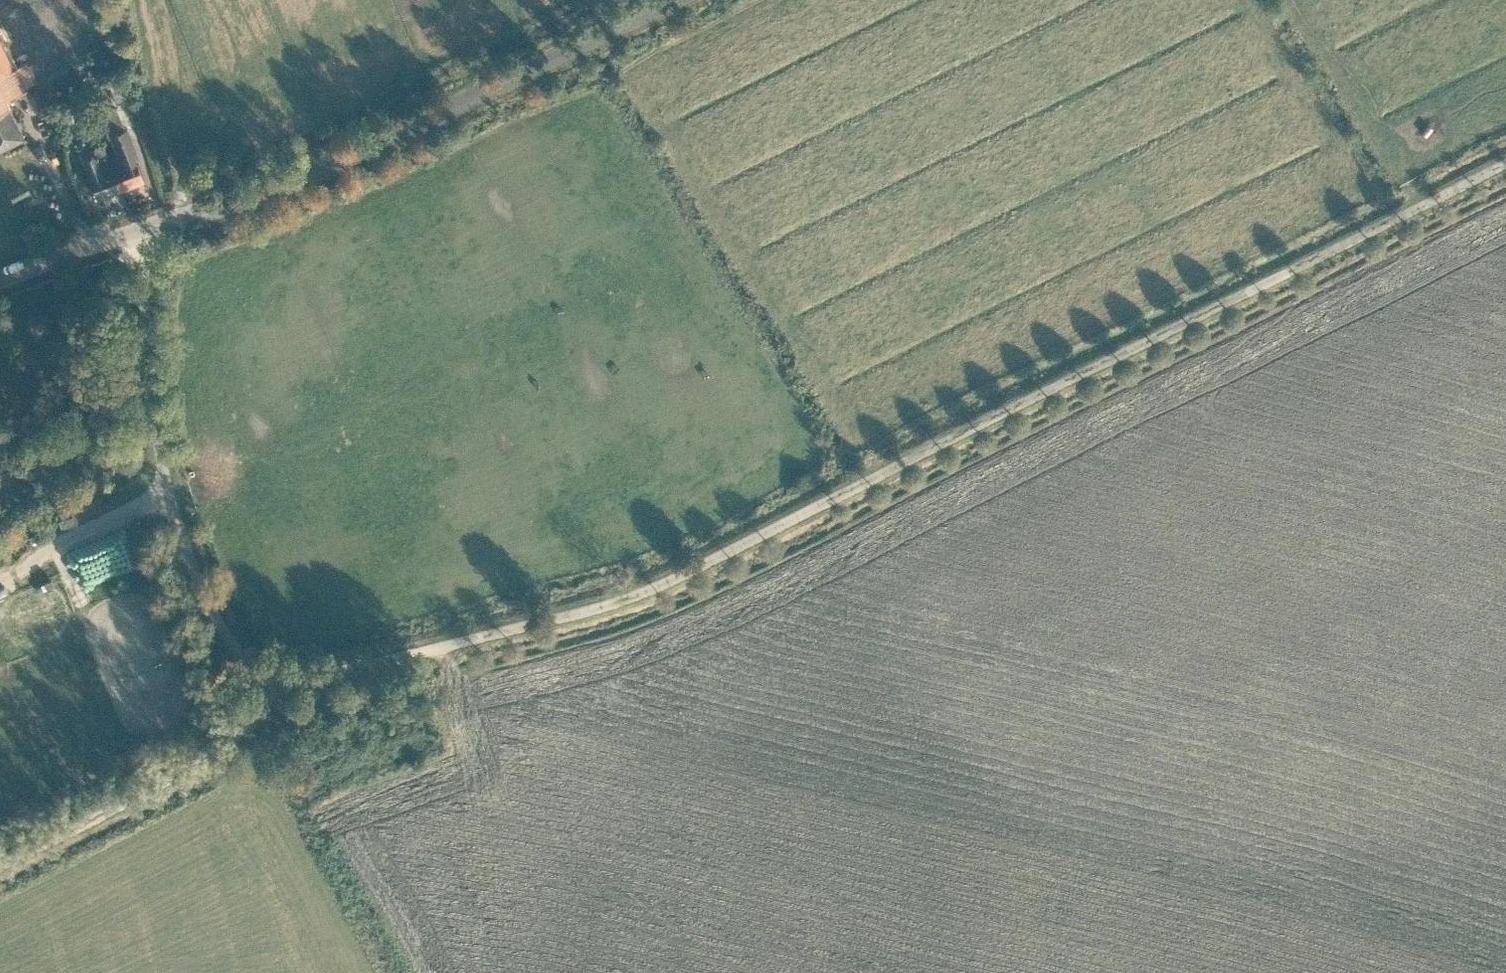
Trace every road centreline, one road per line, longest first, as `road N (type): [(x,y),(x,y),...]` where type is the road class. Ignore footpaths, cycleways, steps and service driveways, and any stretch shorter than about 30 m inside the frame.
road 1 (track): [(274,678),(454,643),(641,593),(1505,171)]
road 2 (residential): [(0,862),(219,758),(249,732),(274,678),(247,664),(231,642),(202,585),(166,482),(144,231)]
road 3 (residential): [(144,231),(377,141),(672,0)]
road 4 (residential): [(0,278),(144,231)]

